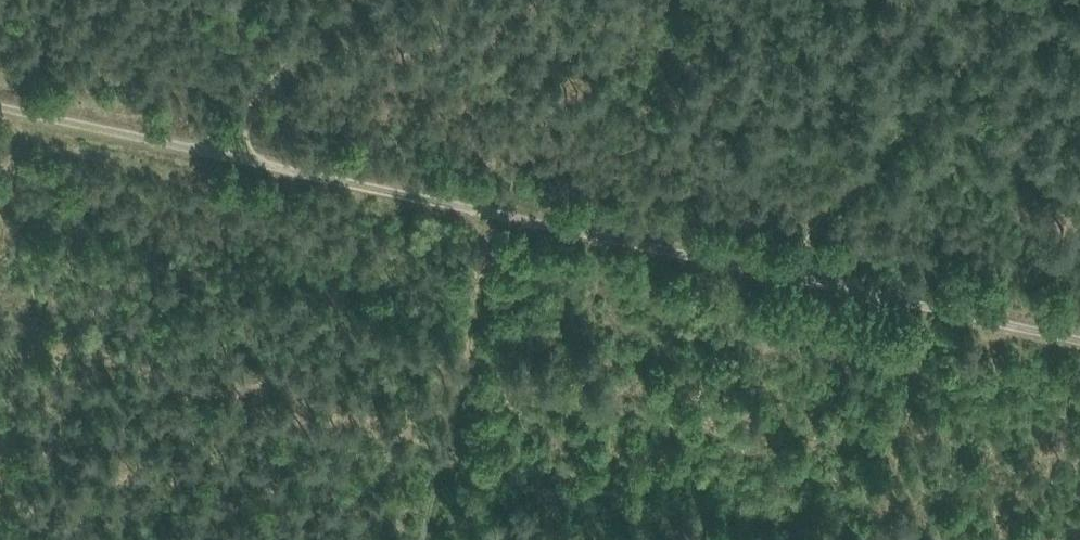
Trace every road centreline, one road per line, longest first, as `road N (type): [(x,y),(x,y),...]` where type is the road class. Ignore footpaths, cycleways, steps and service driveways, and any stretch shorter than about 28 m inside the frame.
road 1 (track): [(1079,339),(778,274)]
road 2 (track): [(778,274),(485,211)]
road 3 (track): [(485,211),(221,152)]
road 4 (track): [(221,152),(0,104)]

